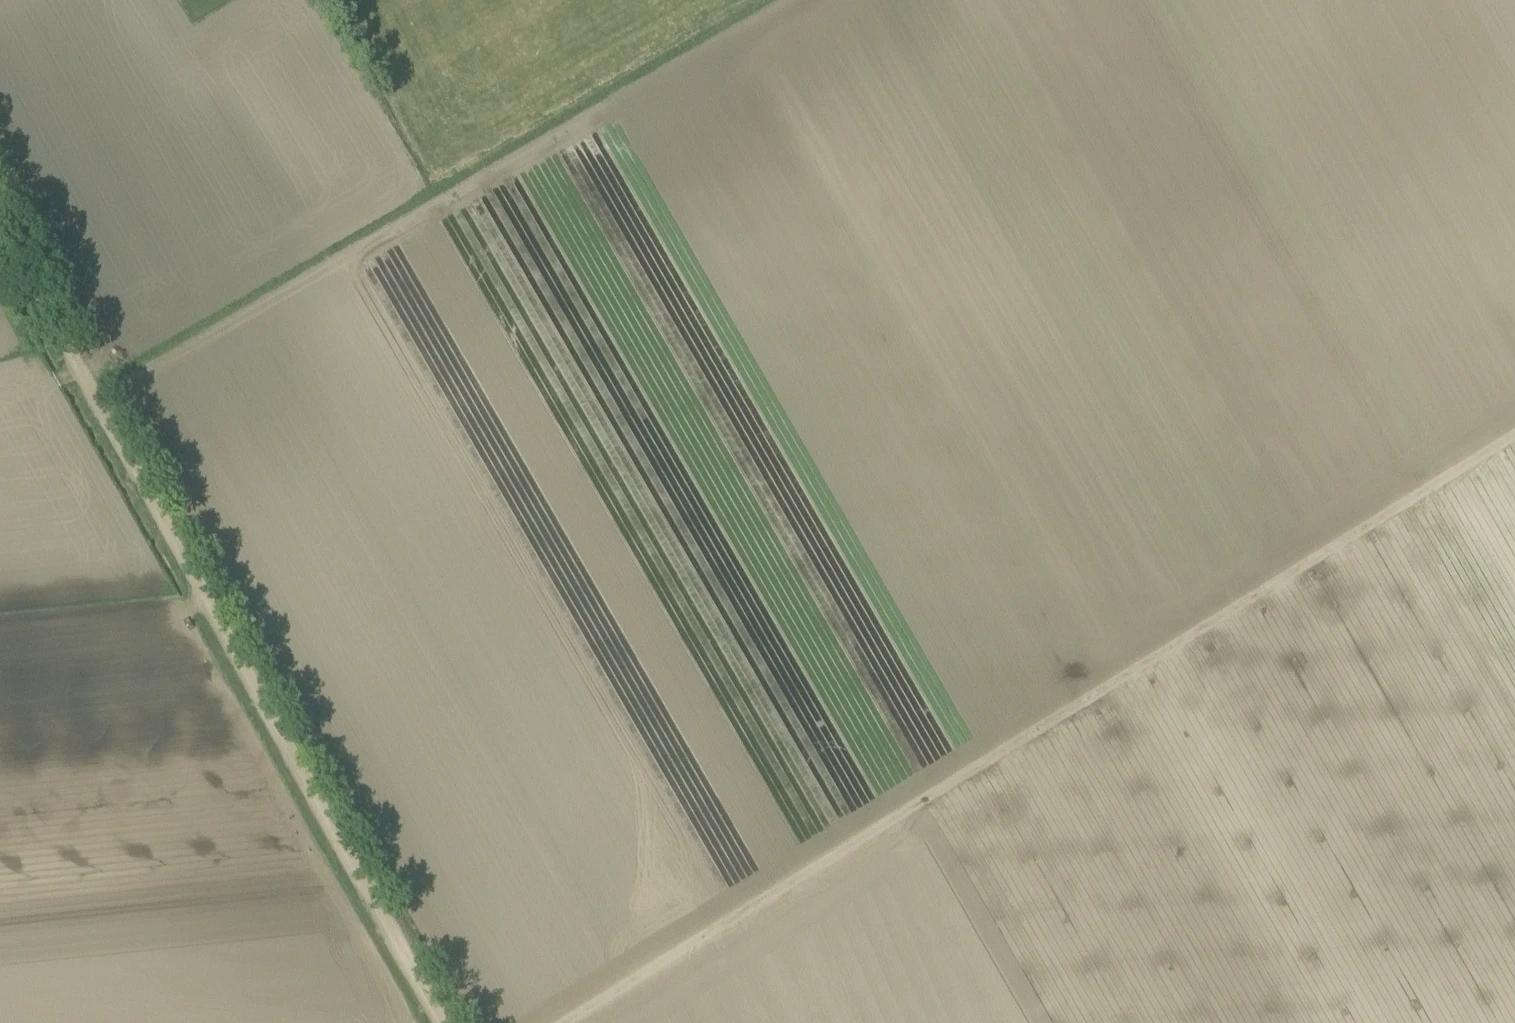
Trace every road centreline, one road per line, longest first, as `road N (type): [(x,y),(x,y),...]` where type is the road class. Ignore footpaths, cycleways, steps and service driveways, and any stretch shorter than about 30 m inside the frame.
road 1 (track): [(443,1022),(0,228)]

